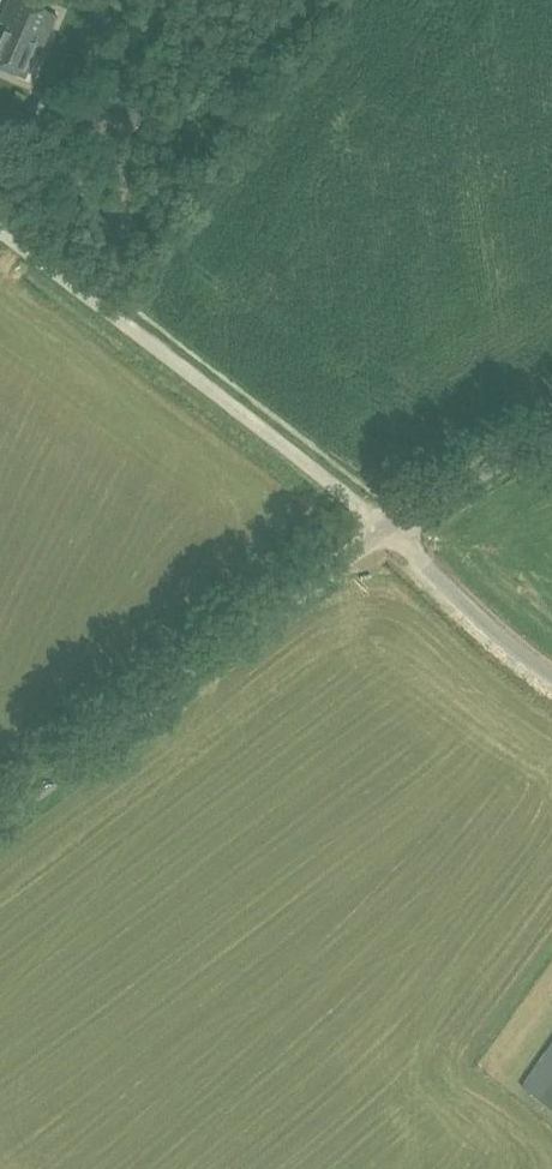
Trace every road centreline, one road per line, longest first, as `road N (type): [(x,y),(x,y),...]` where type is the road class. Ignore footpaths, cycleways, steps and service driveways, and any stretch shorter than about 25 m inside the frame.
road 1 (track): [(382,528),(0,234)]
road 2 (unclassified): [(0,814),(382,528)]
road 3 (unclassified): [(551,672),(487,627),(382,528)]
road 4 (unclassified): [(382,528),(551,432)]

